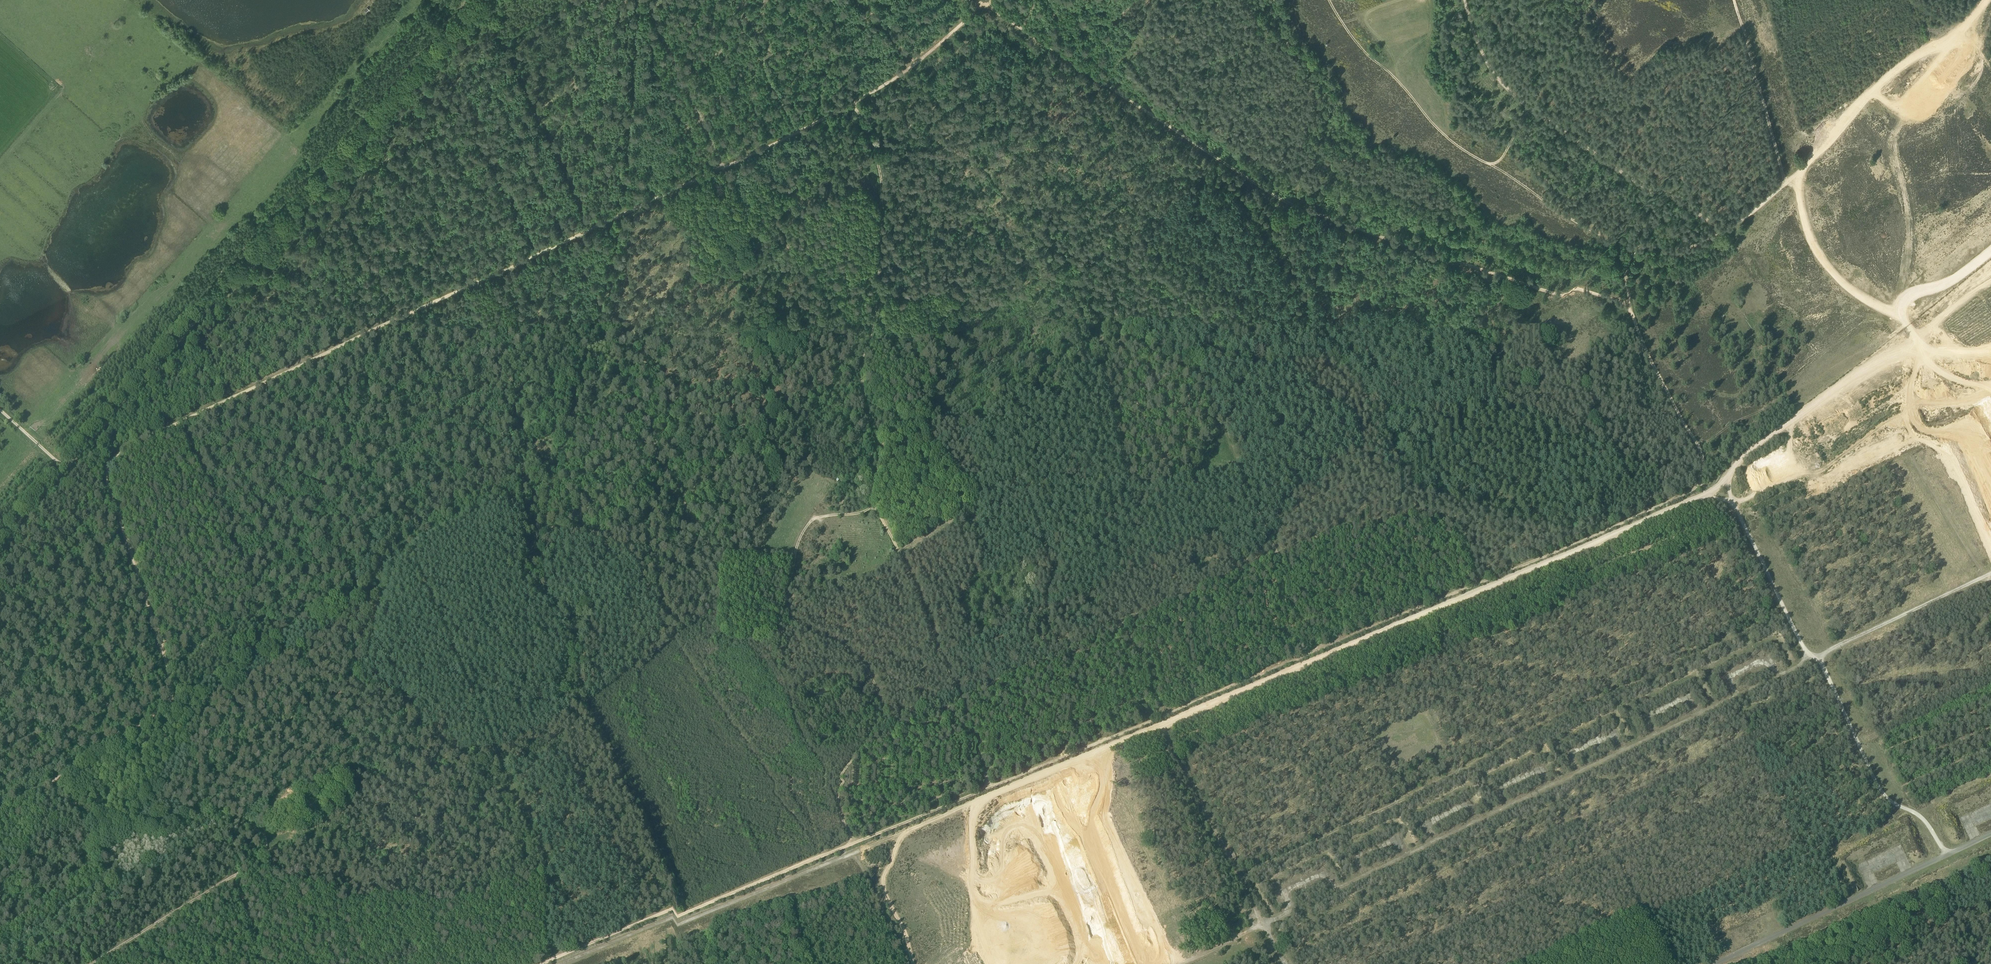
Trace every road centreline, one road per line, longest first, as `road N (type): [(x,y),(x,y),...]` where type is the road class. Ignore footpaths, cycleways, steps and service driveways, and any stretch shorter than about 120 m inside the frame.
road 1 (track): [(566,963),(1567,547),(1698,484)]
road 2 (track): [(587,963),(1707,492)]
road 3 (track): [(103,473),(124,450),(856,100),(983,0)]
road 4 (track): [(480,0),(92,439)]
road 5 (track): [(1990,287),(1748,454),(1729,475),(1732,503),(1828,464),(1903,411)]
road 6 (track): [(1202,138),(1296,197),(1628,301)]
road 7 (track): [(1707,492),(1732,503),(1880,789),(1926,822),(1947,857)]
road 8 (track): [(103,473),(172,689),(165,710),(0,811)]
road 9 (track): [(870,517),(813,531),(799,550),(788,603),(792,630),(862,673),(882,715),(838,795),(855,843)]
road 10 (track): [(856,100),(880,164),(876,294),(862,392),(873,511)]
road 11 (track): [(1646,246),(1457,133),(1335,0)]
road 12 (track): [(555,963),(544,853),(438,621)]
road 13 (track): [(1727,227),(1522,84),(1496,59),(1471,0)]
road 14 (track): [(873,511),(989,787)]
road 15 (track): [(1990,837),(1719,963)]
road 16 (track): [(62,772),(86,818),(120,836),(210,826),(252,834),(263,858),(232,884)]
road 17 (track): [(1983,0),(1900,67),(1785,184)]
road 18 (track): [(1237,878),(1454,776),(1445,749)]
road 19 (track): [(992,0),(1202,138)]
road 20 (track): [(203,826),(129,881),(0,950)]
road 21 (track): [(1876,90),(1899,120),(1893,154),(1907,214),(1903,284),(1892,312)]
road 22 (track): [(1159,723),(1261,923)]
road 23 (track): [(1628,301),(1700,449),(1698,484)]
road 24 (track): [(1812,658),(1990,573)]
road 25 (track): [(1798,173),(1823,261),(1848,288),(1907,323)]
road 26 (track): [(1736,0),(1785,184)]
road 27 (track): [(1321,650),(1243,485)]
road 28 (track): [(1785,184),(1695,243),(1646,246)]
road 29 (track): [(1268,0),(1202,138)]
road 30 (track): [(232,884),(105,963)]

